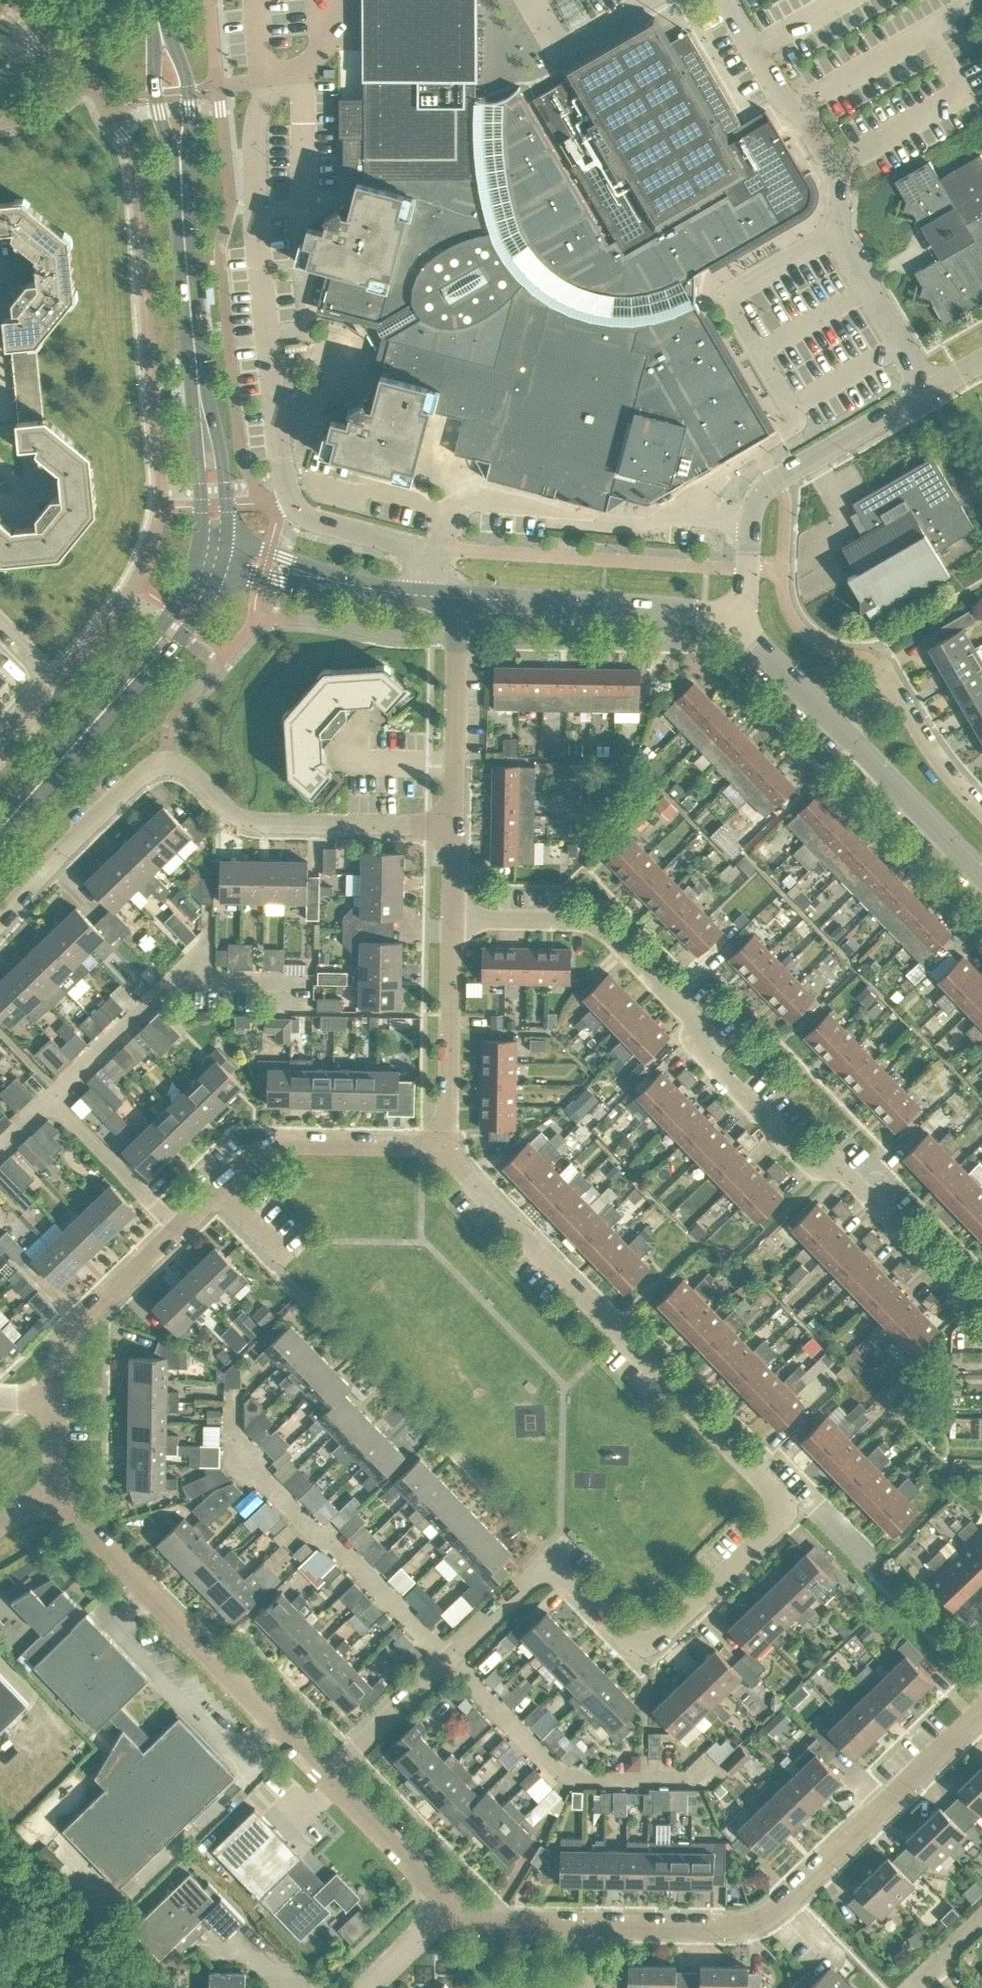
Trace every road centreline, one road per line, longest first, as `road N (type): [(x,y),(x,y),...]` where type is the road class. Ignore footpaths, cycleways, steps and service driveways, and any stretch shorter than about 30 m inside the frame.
road 1 (residential): [(327,1775),(554,1561),(630,1640),(644,1645),(776,1521),(780,1501),(441,1146)]
road 2 (residential): [(451,920),(582,923),(607,933),(684,1011),(702,1049),(802,1160),(855,1183),(949,1285),(981,1297)]
road 3 (residential): [(453,825),(247,820),(190,772),(157,766),(66,846),(0,920)]
road 4 (residential): [(176,1229),(51,1098),(165,988),(184,980),(265,982),(286,988),(294,1004)]
road 5 (unclassified): [(584,1927),(734,1926),(761,1918),(981,1715)]
road 6 (residential): [(981,360),(764,489),(752,512),(744,592),(730,624)]
road 7 (unclassified): [(54,1495),(327,1775)]
road 8 (tertiary): [(458,597),(685,610),(730,624)]
road 9 (unclassified): [(220,1187),(258,1152),(283,1143),(441,1146)]
road 10 (residential): [(981,809),(950,776),(888,680),(872,684),(833,721)]
road 11 (unclassified): [(458,597),(453,825)]
road 12 (unclassified): [(451,920),(441,1146)]
road 13 (unclassified): [(56,1399),(68,1335),(176,1229)]
road 14 (tertiary): [(833,721),(981,875)]
road 15 (tertiary): [(194,340),(200,547)]
road 16 (tertiary): [(226,538),(222,453),(194,340)]
road 17 (tertiary): [(200,547),(188,585),(113,700)]
road 18 (unclassified): [(327,1775),(447,1905)]
road 19 (tertiary): [(113,700),(175,644),(219,568)]
road 20 (tertiary): [(113,700),(0,828)]
road 21 (tertiary): [(386,592),(226,538)]
road 22 (tertiary): [(219,568),(386,592)]
road 23 (tertiary): [(182,179),(189,93),(158,19)]
road 24 (tertiary): [(158,19),(155,96),(182,179)]
road 25 (tertiary): [(194,340),(182,179)]
road 26 (residential): [(0,622),(43,677),(42,691),(0,740)]
road 27 (tertiary): [(730,624),(833,721)]
road 28 (unclassified): [(447,1905),(506,1924),(584,1927)]

